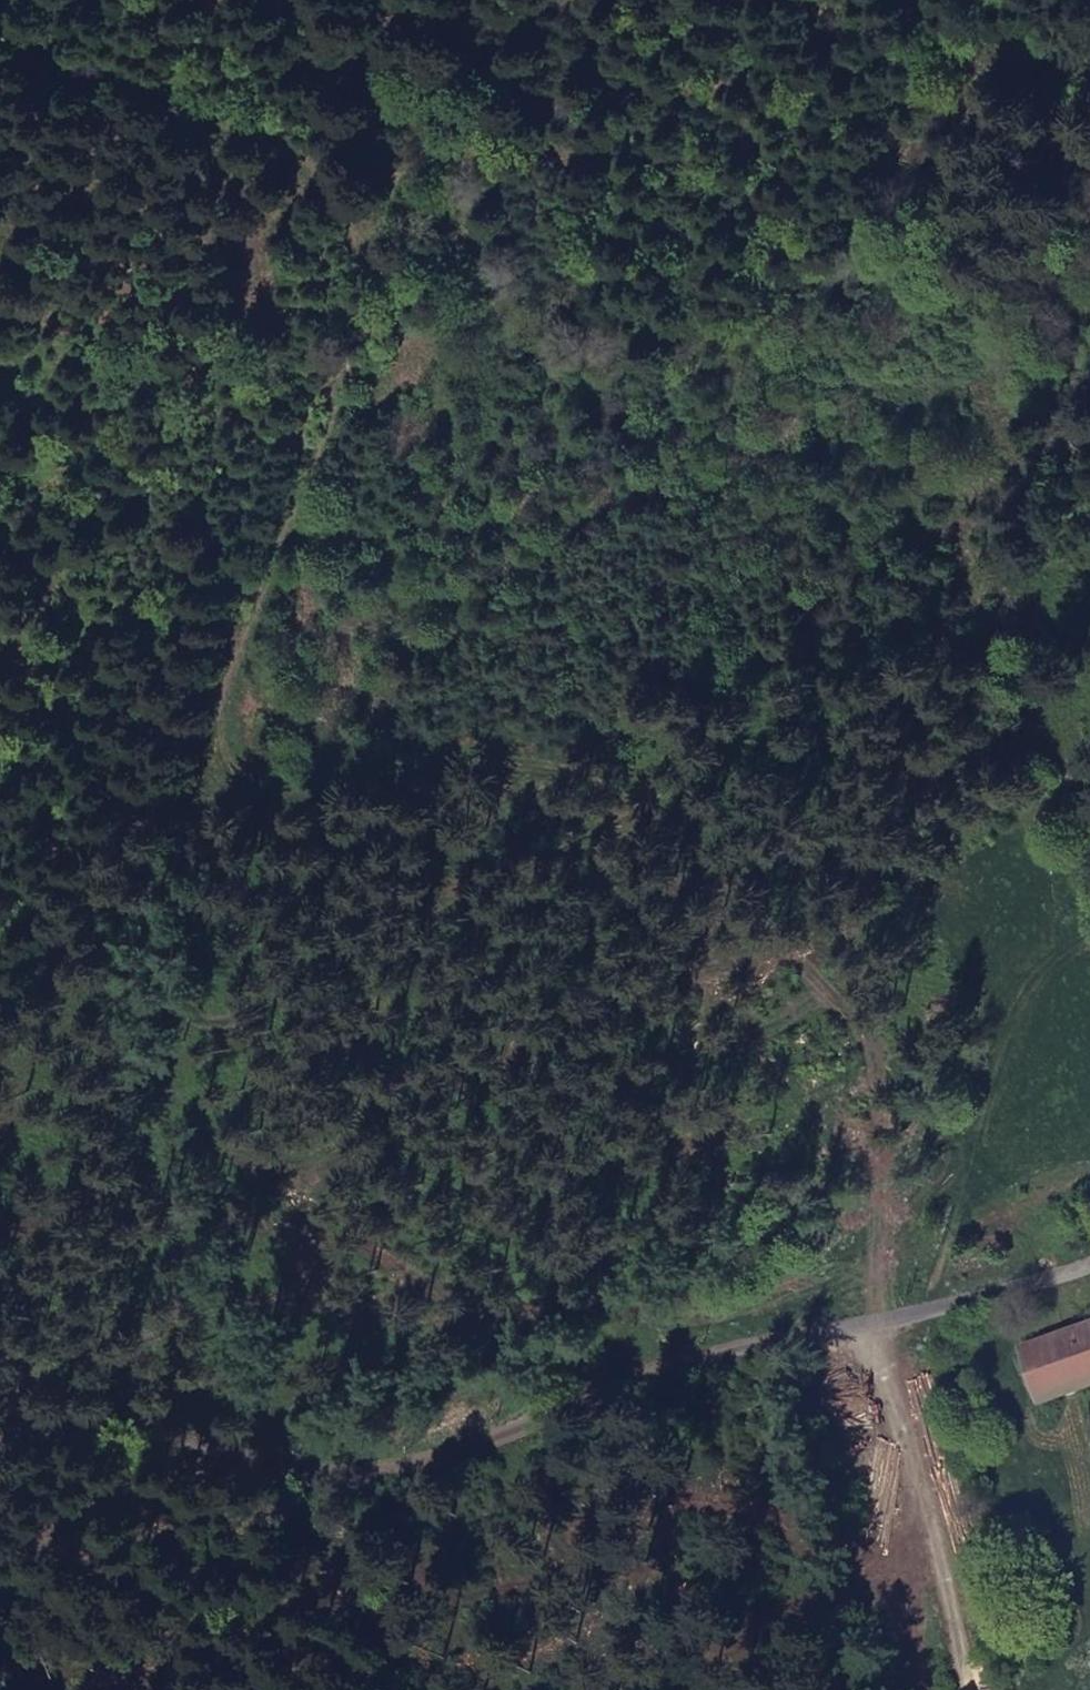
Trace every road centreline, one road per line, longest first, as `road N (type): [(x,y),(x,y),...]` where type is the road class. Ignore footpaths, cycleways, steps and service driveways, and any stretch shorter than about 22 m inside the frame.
road 1 (track): [(0,1464),(142,1415),(411,1484),(523,1436),(1089,1258)]
road 2 (track): [(843,1335),(959,1689)]

